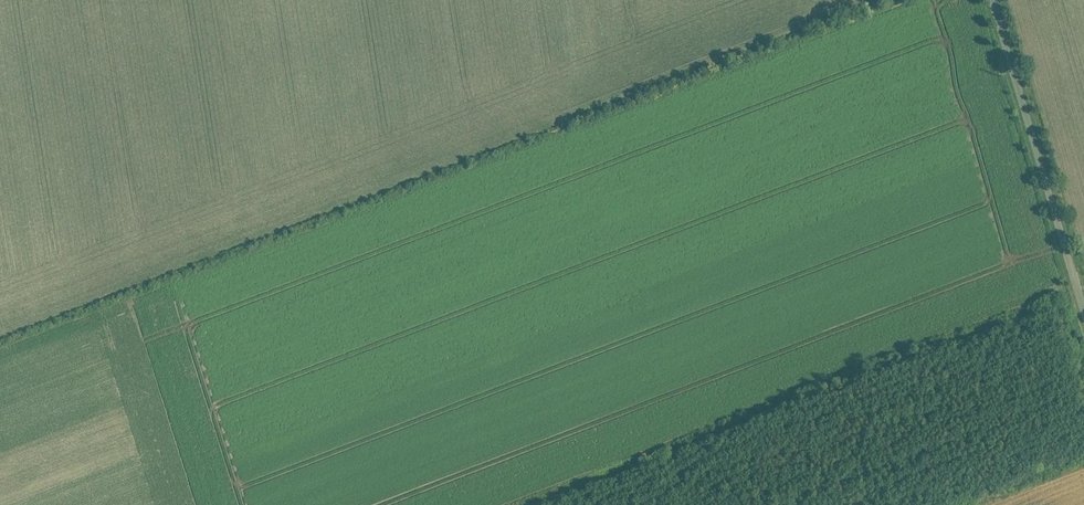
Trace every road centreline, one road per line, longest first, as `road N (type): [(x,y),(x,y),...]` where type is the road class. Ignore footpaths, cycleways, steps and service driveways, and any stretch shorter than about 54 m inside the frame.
road 1 (unclassified): [(1083,309),(994,0)]

